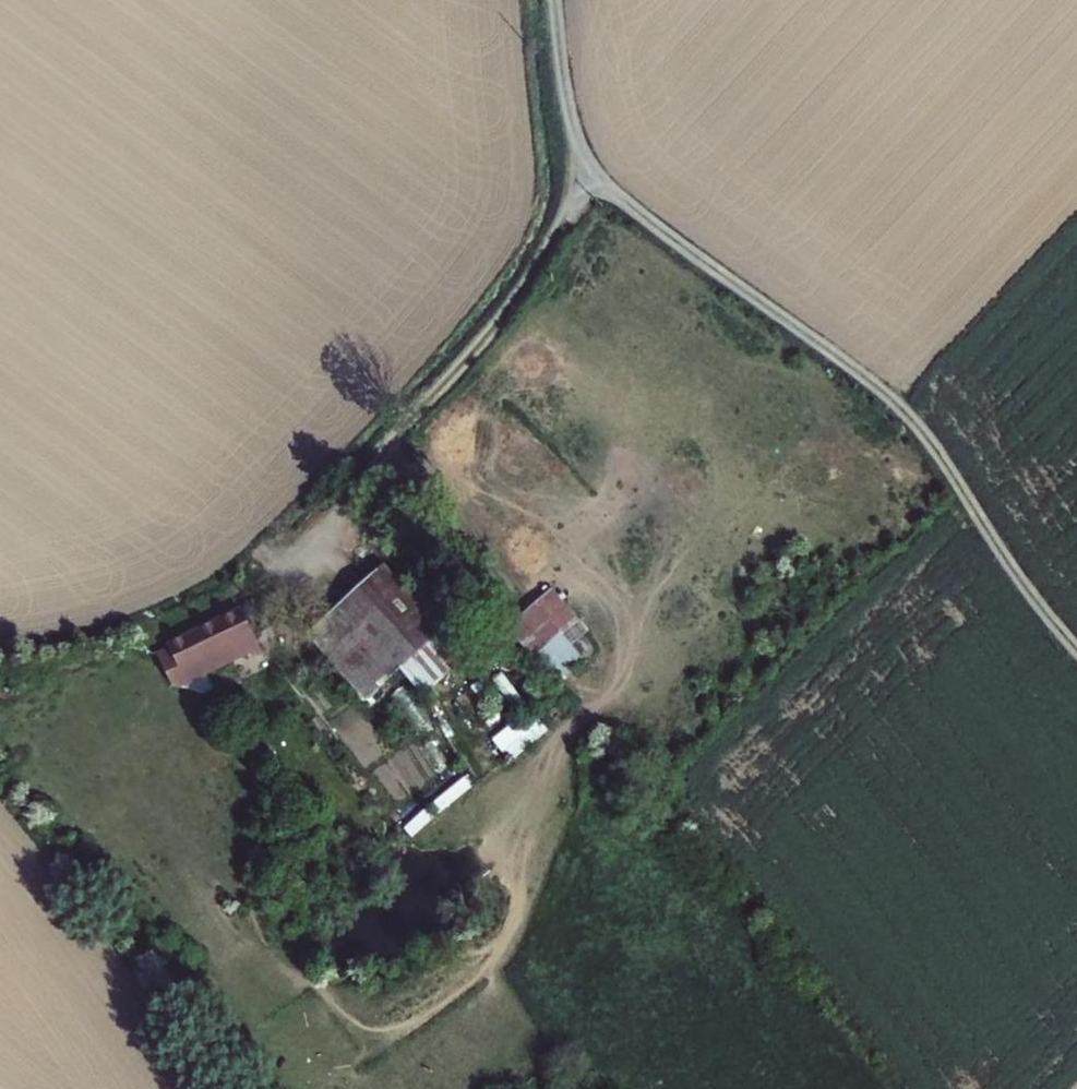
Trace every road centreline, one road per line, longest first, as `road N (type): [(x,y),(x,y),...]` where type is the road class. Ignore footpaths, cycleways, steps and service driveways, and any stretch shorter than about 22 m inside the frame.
road 1 (track): [(1076,650),(1008,564),(932,444),(887,394),(597,173),(570,111),(557,0)]
road 2 (track): [(0,663),(143,633),(234,590)]

